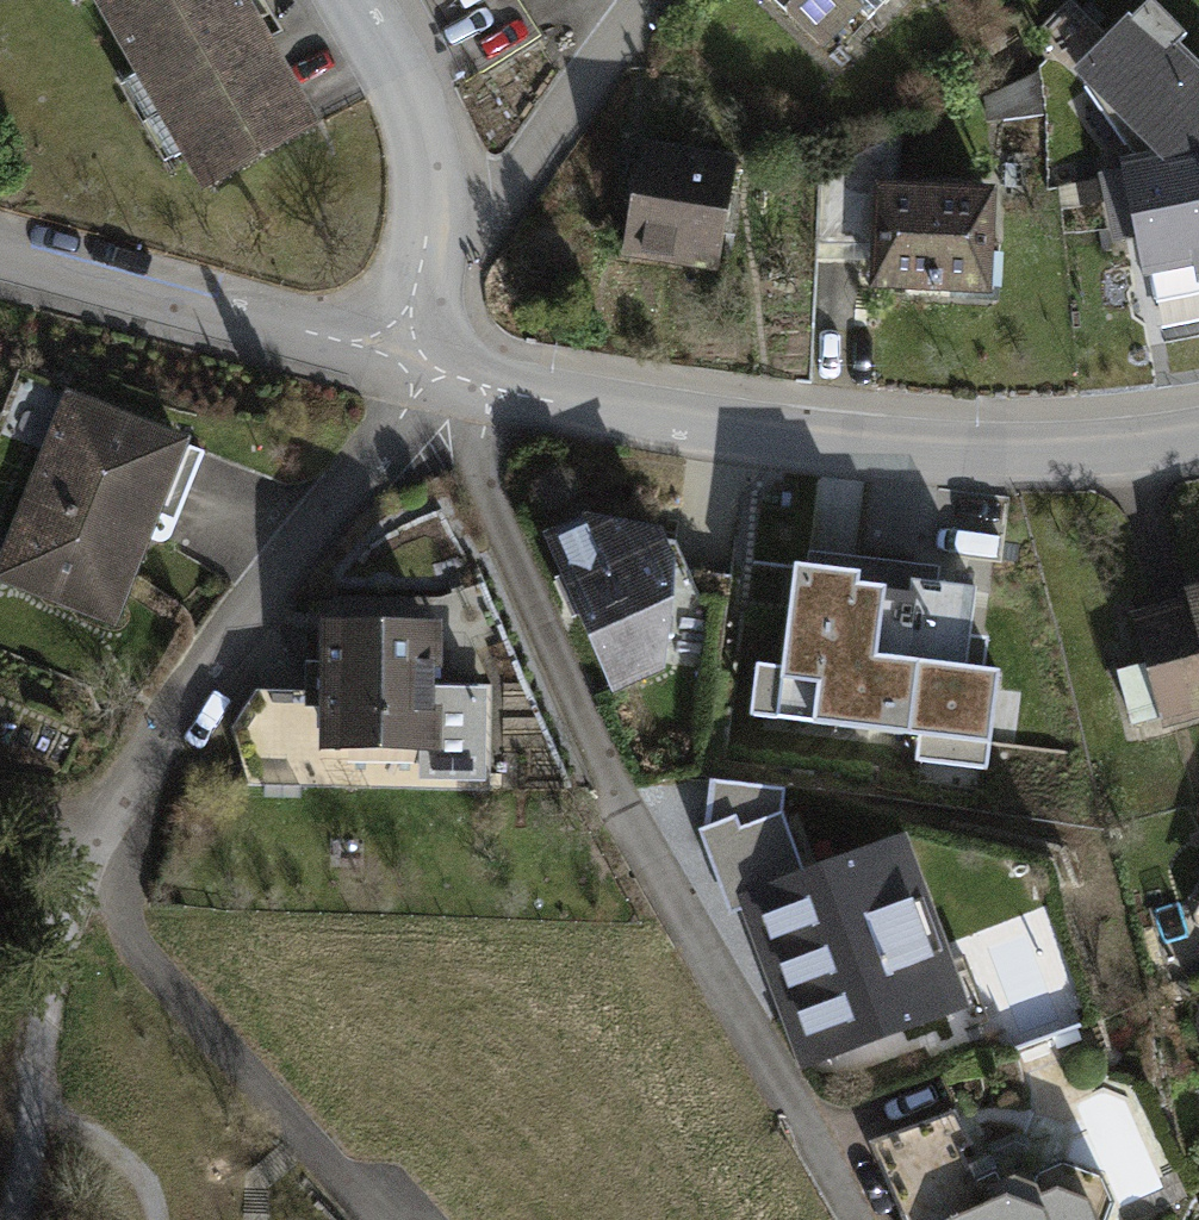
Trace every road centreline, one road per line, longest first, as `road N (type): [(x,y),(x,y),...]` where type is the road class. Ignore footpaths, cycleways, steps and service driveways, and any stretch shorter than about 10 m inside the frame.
road 1 (residential): [(1198,439),(1093,455),(869,448),(633,420),(472,391),(407,371)]
road 2 (residential): [(407,371),(400,410),(228,624),(97,812)]
road 3 (residential): [(407,371),(0,269)]
road 4 (track): [(12,1219),(38,986),(59,904),(97,812)]
road 5 (residential): [(430,194),(502,196),(648,0)]
road 6 (residential): [(430,194),(424,137),(403,79),(358,0)]
road 7 (residential): [(407,371),(405,327),(430,194)]

